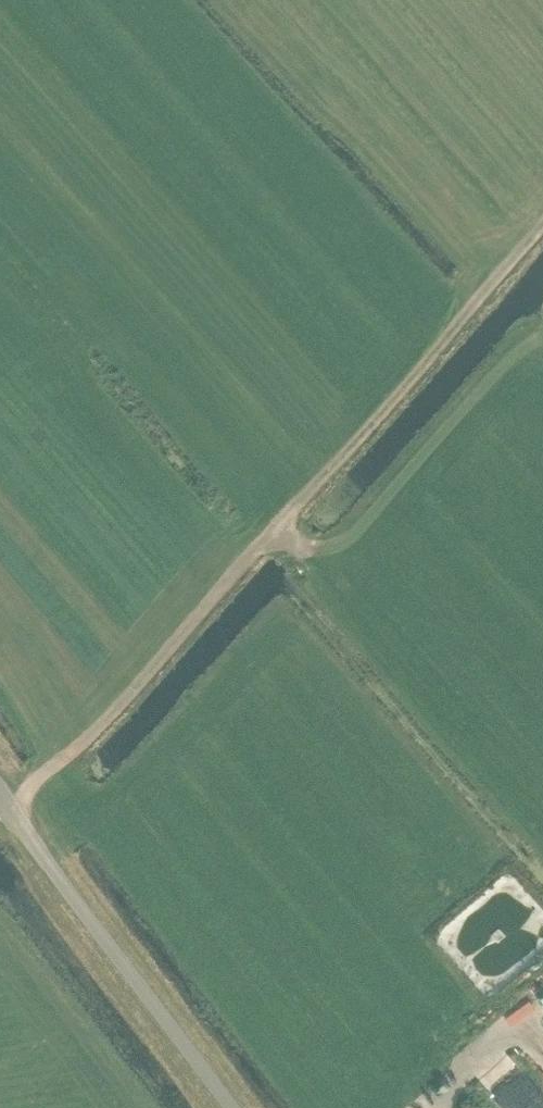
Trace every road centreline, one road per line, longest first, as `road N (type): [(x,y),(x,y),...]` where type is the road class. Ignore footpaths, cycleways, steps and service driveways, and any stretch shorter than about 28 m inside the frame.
road 1 (unclassified): [(232,1107),(0,792)]

